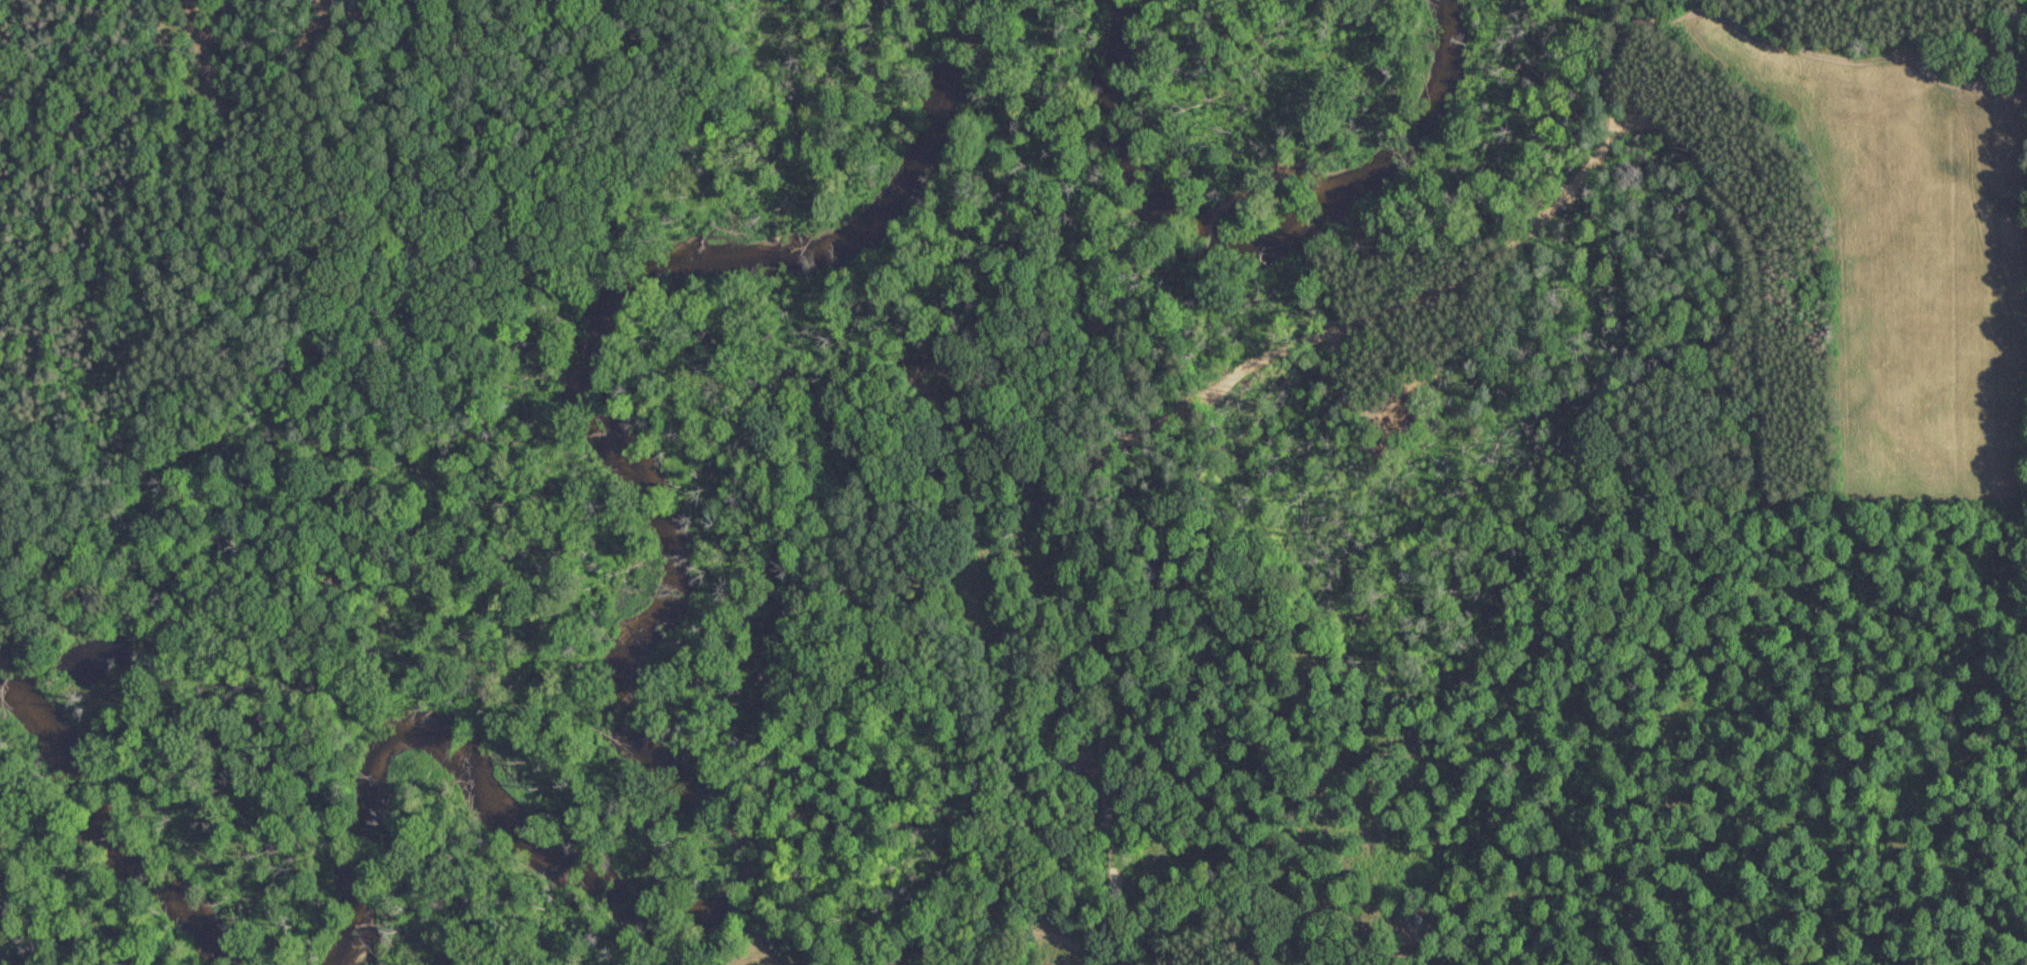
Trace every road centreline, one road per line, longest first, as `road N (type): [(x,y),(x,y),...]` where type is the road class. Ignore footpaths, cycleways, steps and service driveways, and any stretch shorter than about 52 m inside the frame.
road 1 (track): [(1120,964),(1076,783),(1080,0)]

